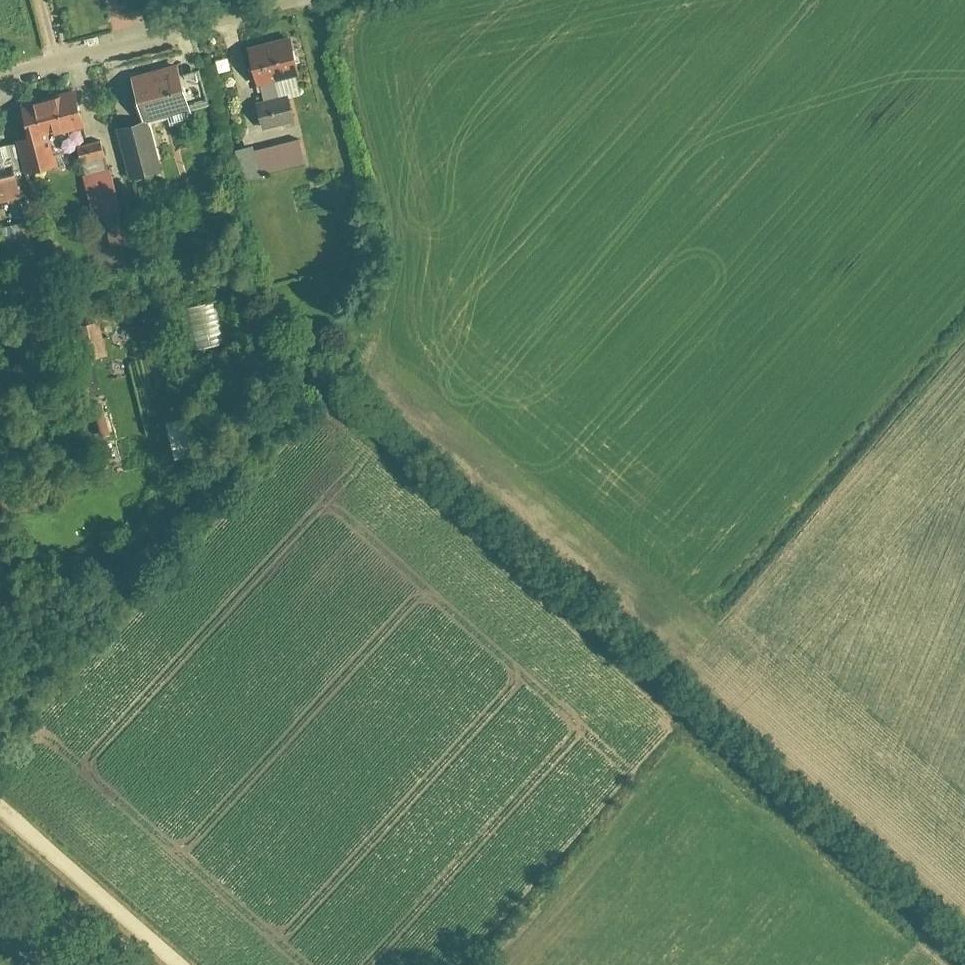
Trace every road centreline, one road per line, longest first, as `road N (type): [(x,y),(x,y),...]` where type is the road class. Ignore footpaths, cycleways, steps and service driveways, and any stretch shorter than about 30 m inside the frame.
road 1 (unclassified): [(315,0),(0,80)]

